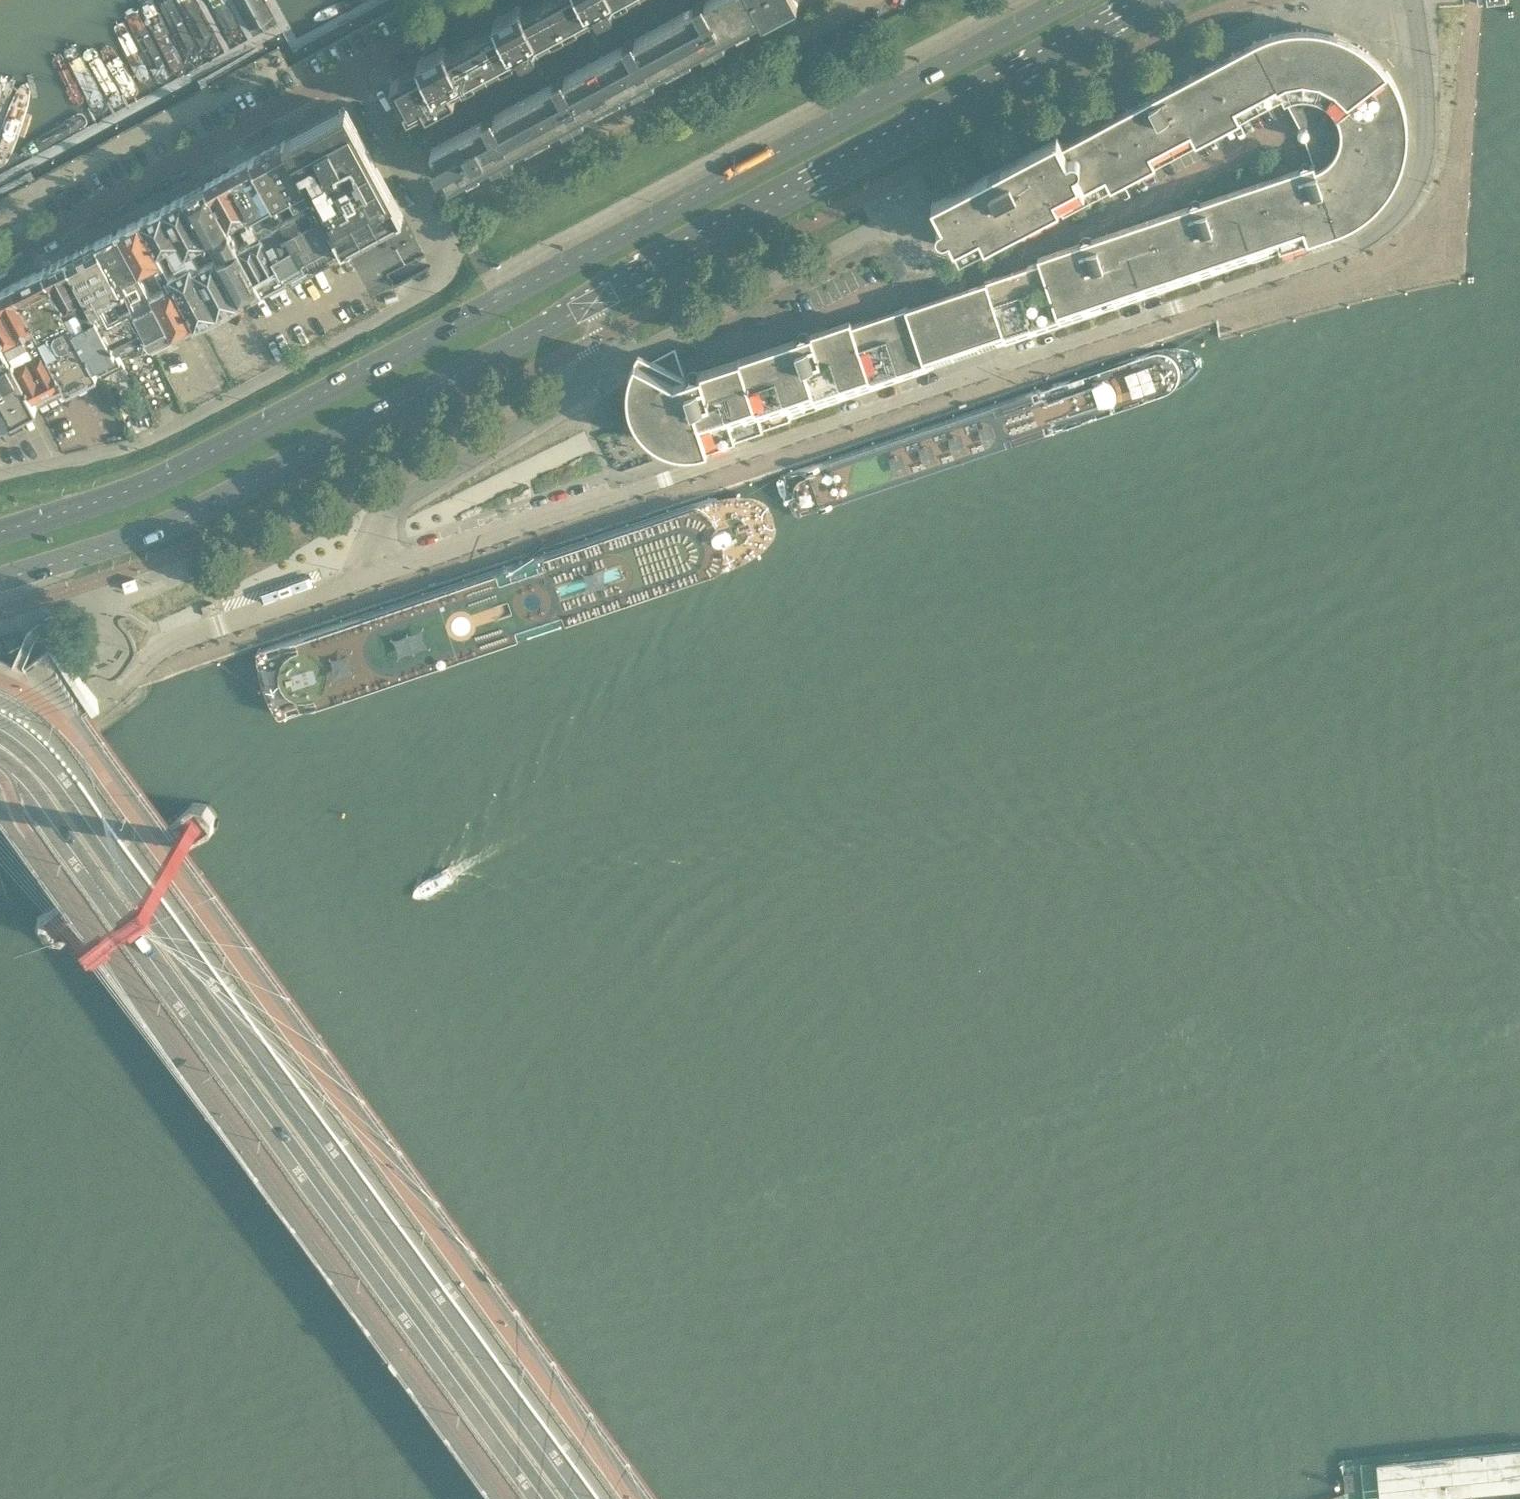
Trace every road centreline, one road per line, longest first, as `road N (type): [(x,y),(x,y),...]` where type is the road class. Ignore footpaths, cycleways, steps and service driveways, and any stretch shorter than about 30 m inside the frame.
road 1 (residential): [(1411,0),(1424,157),(1408,197),(1367,240),(384,567)]
road 2 (primary): [(1064,0),(173,471),(0,532)]
road 3 (secondary): [(574,1498),(87,827),(27,750),(0,731)]
road 4 (primary): [(0,580),(172,523),(592,298)]
road 5 (primary): [(592,298),(1150,0)]
road 6 (residential): [(393,148),(448,248),(434,284),(149,439),(0,475)]
road 7 (residential): [(0,782),(169,641),(384,567)]
road 8 (residential): [(350,68),(0,256)]
road 9 (residential): [(384,567),(377,532),(393,504),(581,383),(592,298)]
road 10 (residential): [(393,148),(667,0)]
road 11 (residential): [(478,0),(350,68)]

